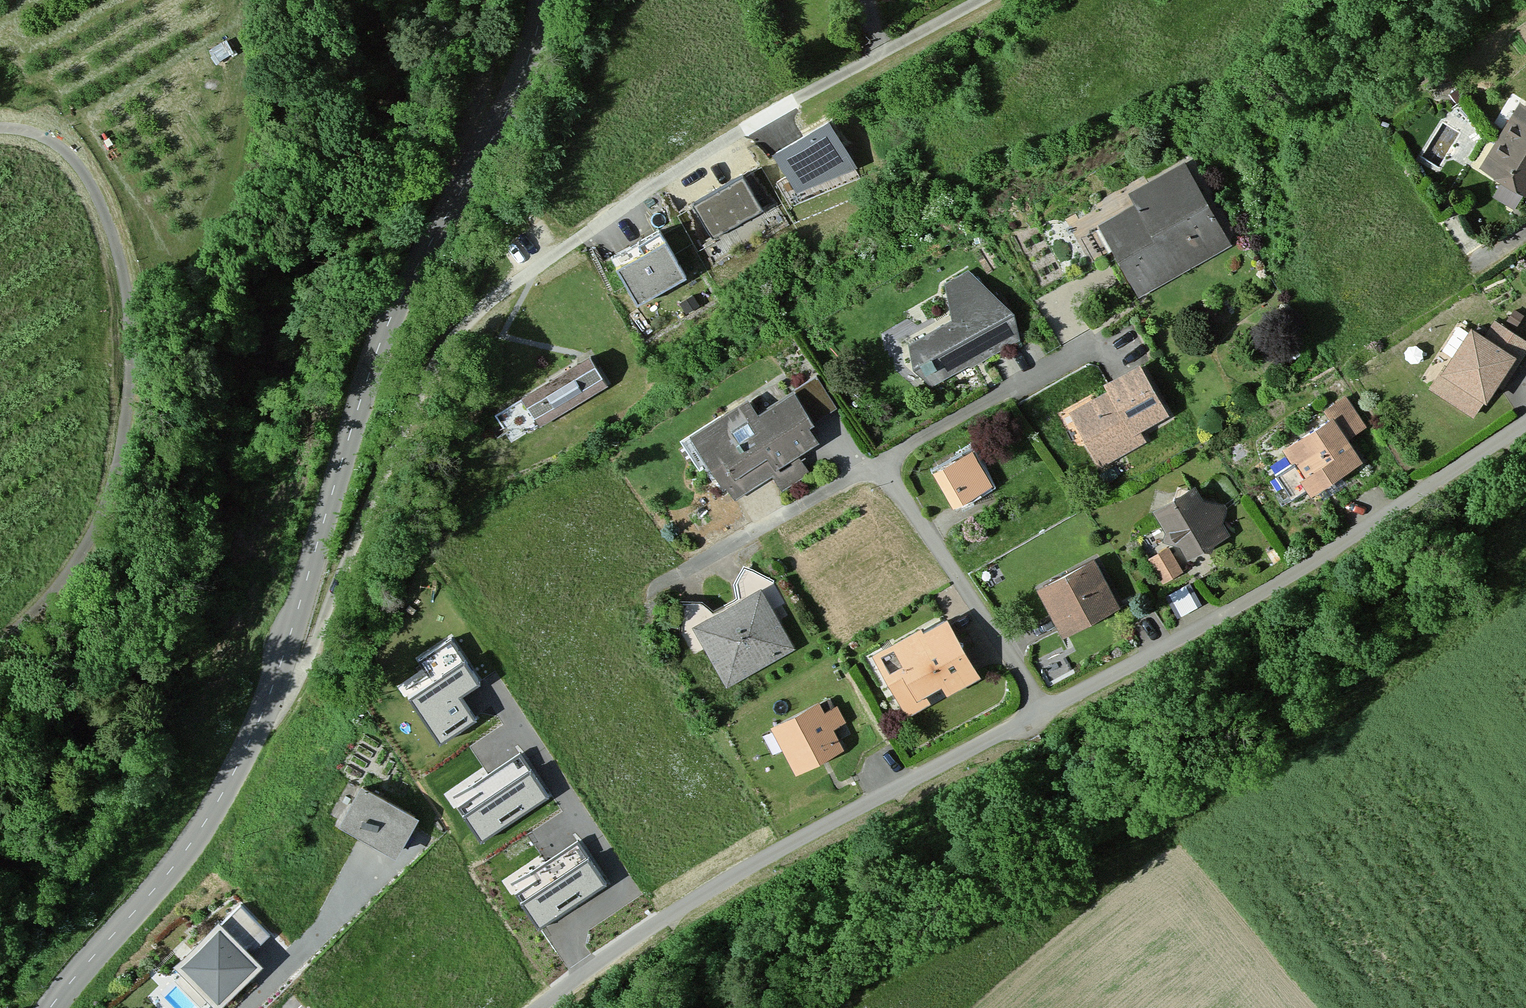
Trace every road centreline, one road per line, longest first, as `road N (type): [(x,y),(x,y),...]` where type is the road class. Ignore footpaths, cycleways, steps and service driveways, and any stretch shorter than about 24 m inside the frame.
road 1 (residential): [(538,1007),(688,904),(1335,548),(1525,423)]
road 2 (tertiary): [(52,1007),(169,877),(242,767),(390,330),(539,0)]
road 3 (track): [(0,130),(21,129),(71,154),(102,206),(123,277),(132,365),(121,482),(74,572),(0,644)]

